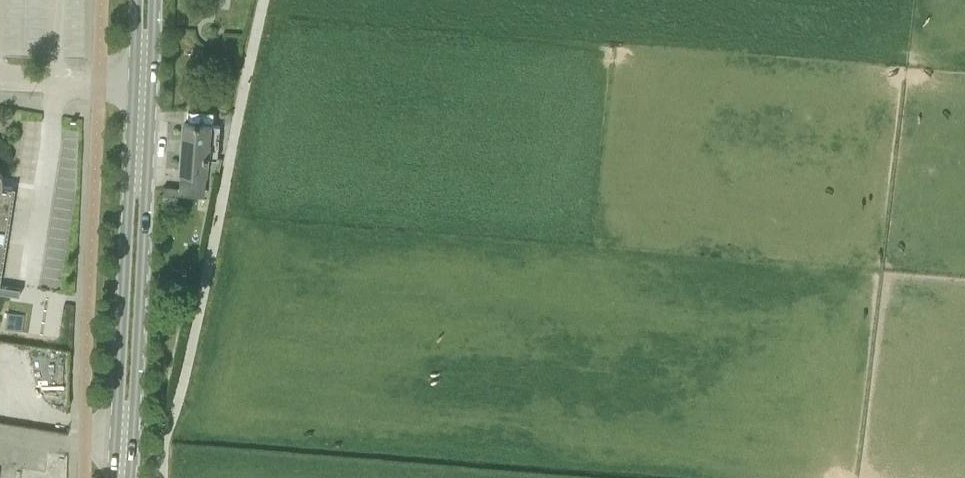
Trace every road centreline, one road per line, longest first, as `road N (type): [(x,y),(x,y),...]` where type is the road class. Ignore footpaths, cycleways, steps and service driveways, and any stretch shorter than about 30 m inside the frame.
road 1 (secondary): [(121,477),(145,0)]

